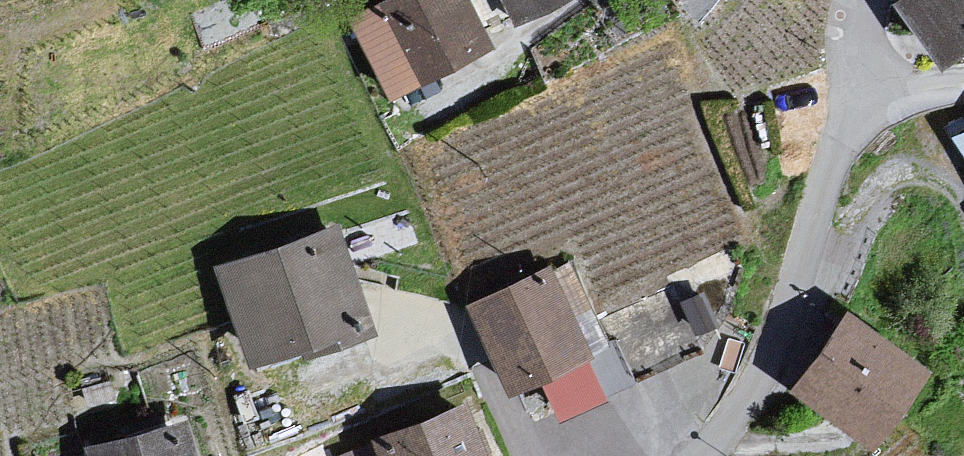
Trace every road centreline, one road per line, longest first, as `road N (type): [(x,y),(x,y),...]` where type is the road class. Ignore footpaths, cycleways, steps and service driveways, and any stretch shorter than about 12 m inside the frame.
road 1 (unclassified): [(853,87),(779,327),(748,395),(698,455)]

